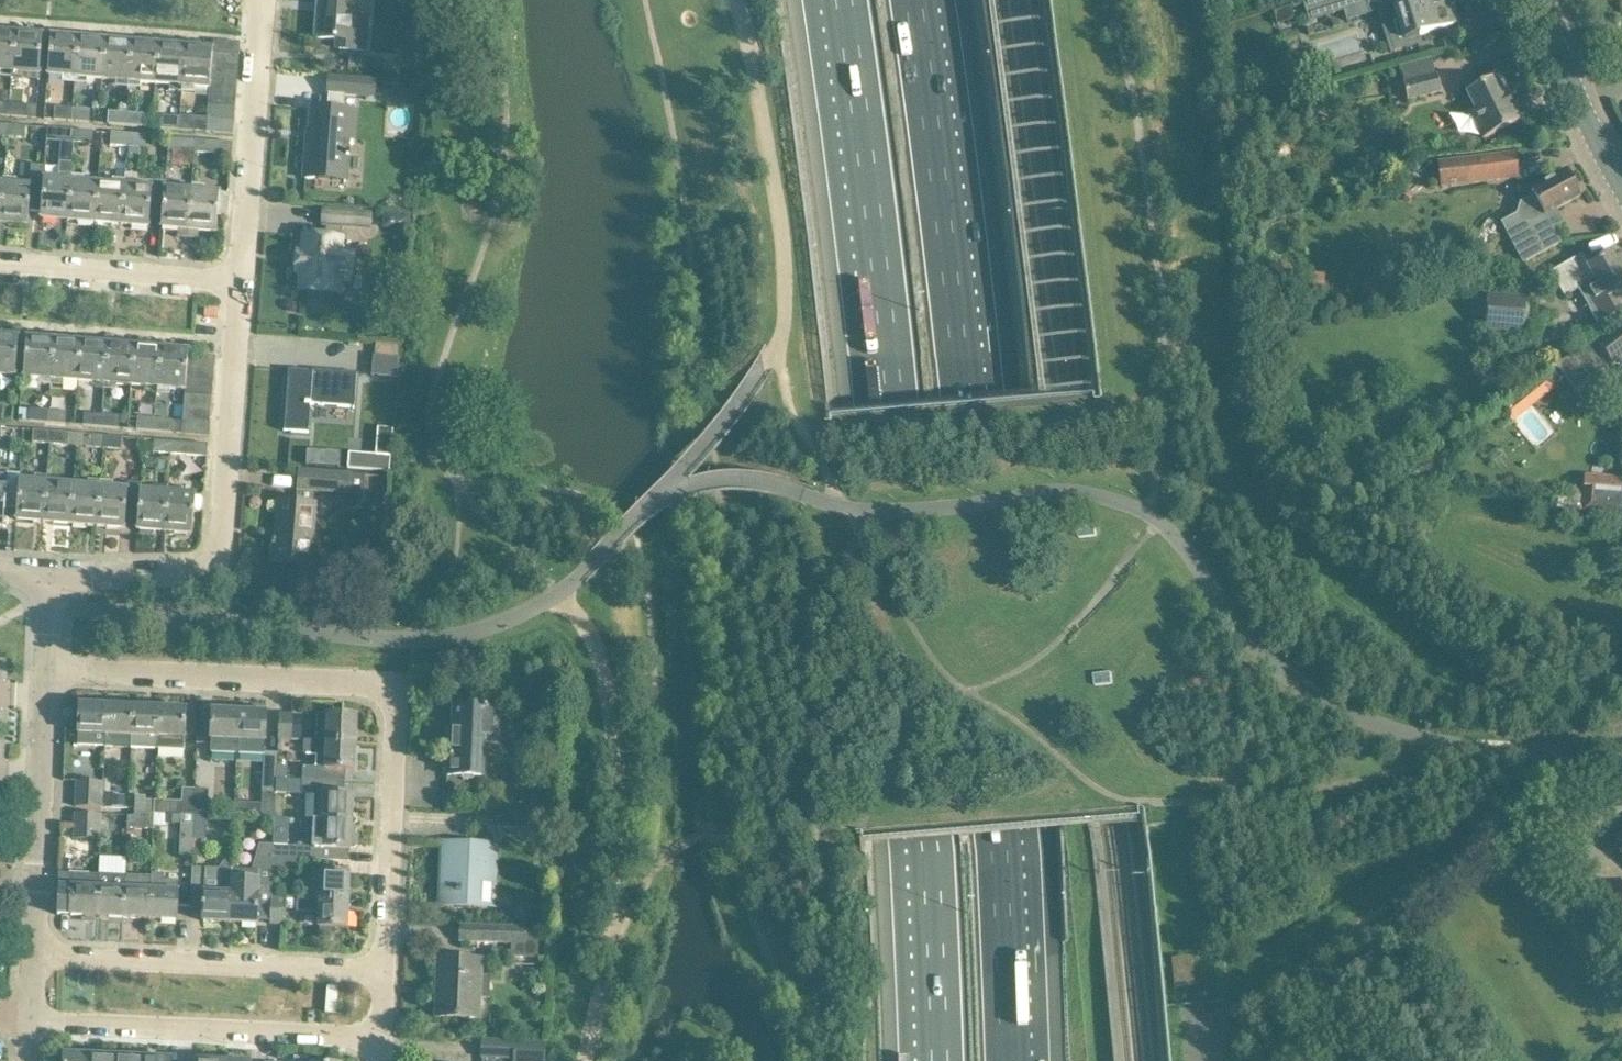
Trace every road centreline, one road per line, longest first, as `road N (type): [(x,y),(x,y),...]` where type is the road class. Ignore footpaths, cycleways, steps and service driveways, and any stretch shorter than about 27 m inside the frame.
road 1 (motorway): [(840,0),(904,511),(932,1060)]
road 2 (motorway): [(1016,1060),(987,504),(927,0)]
road 3 (residential): [(389,965),(399,687),(47,674)]
road 4 (residential): [(240,287),(217,577),(56,568)]
road 5 (residential): [(385,1042),(34,1024)]
road 6 (residential): [(389,965),(40,949)]
road 7 (residential): [(265,0),(240,287)]
road 8 (residential): [(240,287),(0,269)]
road 9 (unclassified): [(1621,197),(1535,0)]
road 10 (residential): [(40,949),(43,783)]
road 11 (unclassified): [(1492,752),(1560,754),(1621,741)]

